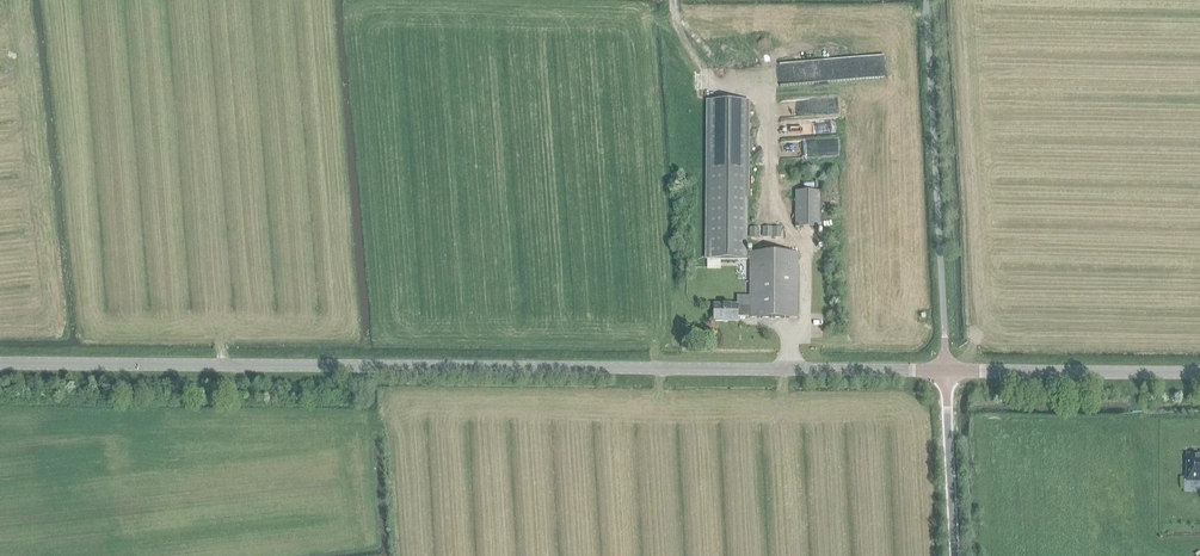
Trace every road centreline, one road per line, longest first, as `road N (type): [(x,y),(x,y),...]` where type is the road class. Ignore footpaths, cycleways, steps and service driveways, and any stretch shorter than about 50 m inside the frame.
road 1 (tertiary): [(946,371),(0,363)]
road 2 (unclassified): [(946,371),(926,0)]
road 3 (tertiary): [(1199,372),(946,371)]
road 4 (unclassified): [(956,555),(946,371)]

